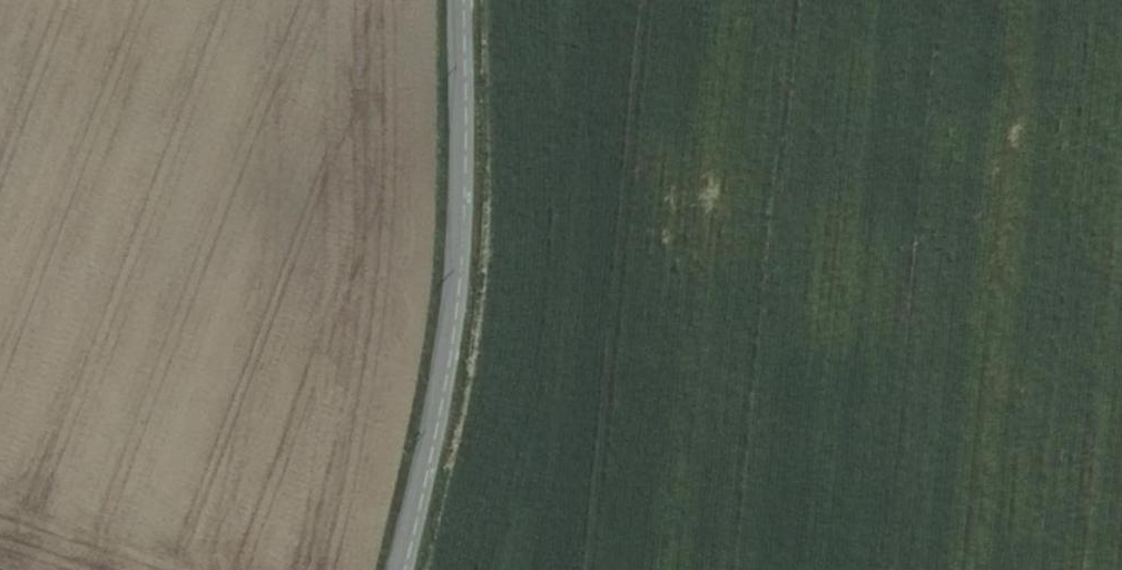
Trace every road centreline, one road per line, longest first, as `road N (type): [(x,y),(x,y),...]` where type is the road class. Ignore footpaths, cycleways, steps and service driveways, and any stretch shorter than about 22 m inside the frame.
road 1 (unclassified): [(404,569),(446,370),(460,219),(461,0)]

